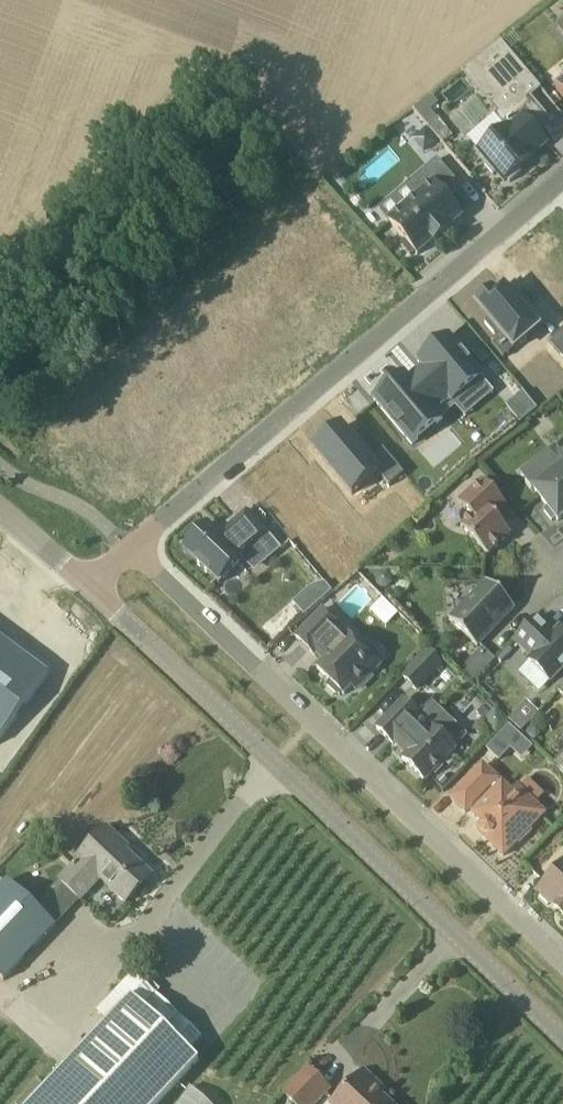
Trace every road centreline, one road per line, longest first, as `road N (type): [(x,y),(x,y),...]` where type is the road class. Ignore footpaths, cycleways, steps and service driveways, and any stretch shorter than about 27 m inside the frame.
road 1 (tertiary): [(562,1043),(93,584)]
road 2 (residential): [(562,962),(134,550)]
road 3 (residential): [(562,186),(134,550)]

